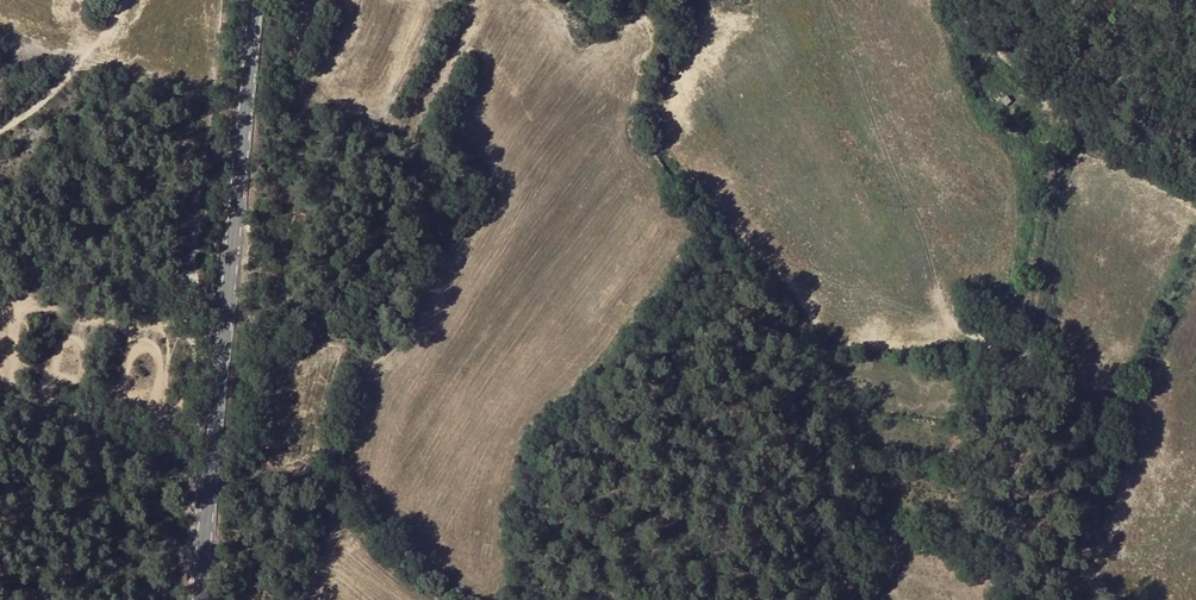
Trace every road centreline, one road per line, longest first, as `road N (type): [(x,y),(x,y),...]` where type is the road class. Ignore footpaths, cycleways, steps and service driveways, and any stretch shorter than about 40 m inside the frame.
road 1 (tertiary): [(274,0),(210,599)]

